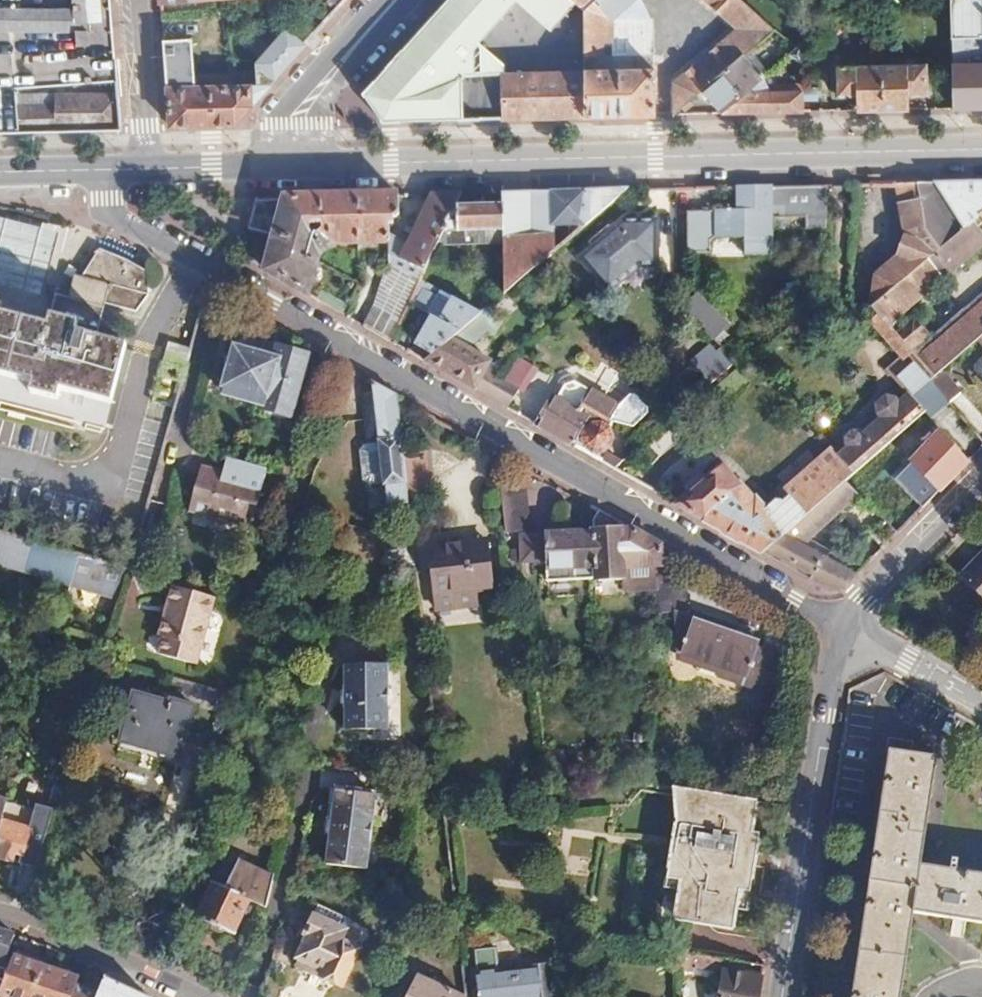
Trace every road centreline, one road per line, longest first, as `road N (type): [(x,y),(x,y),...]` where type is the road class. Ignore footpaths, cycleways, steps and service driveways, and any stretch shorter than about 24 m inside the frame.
road 1 (residential): [(107,168),(109,203),(125,224),(842,630)]
road 2 (tertiary): [(293,162),(981,150)]
road 3 (tertiary): [(842,630),(782,996)]
road 4 (residential): [(195,996),(0,919)]
road 5 (tertiary): [(842,630),(981,480)]
road 6 (residential): [(293,162),(307,97),(393,0)]
road 7 (residential): [(149,167),(136,0)]
road 8 (residential): [(981,702),(842,630)]
road 9 (tertiary): [(149,167),(293,162)]

